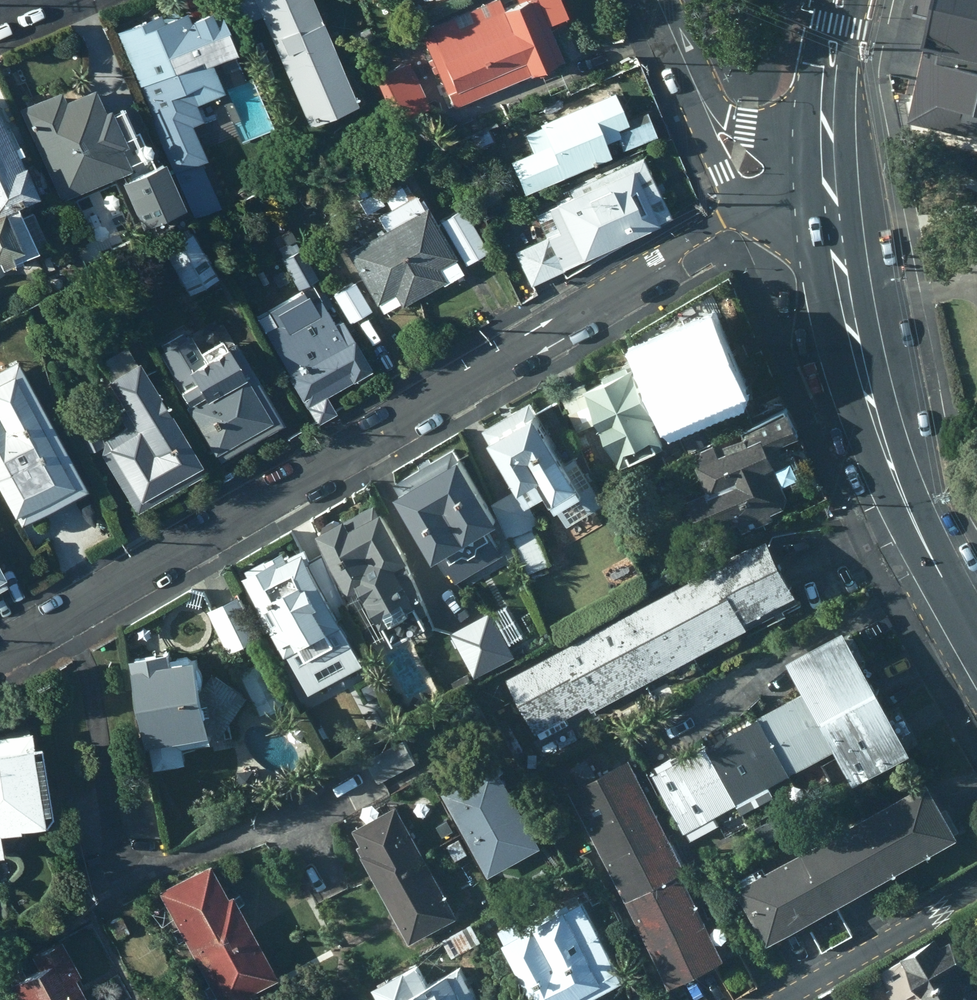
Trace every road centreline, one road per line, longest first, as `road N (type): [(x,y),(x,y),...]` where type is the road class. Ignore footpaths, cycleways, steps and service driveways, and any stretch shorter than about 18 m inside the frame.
road 1 (residential): [(0,661),(751,209)]
road 2 (tertiary): [(826,239),(857,387),(917,528),(976,635)]
road 3 (residential): [(784,999),(976,891)]
road 4 (tertiary): [(822,179),(841,0)]
road 5 (residential): [(690,79),(729,119),(822,179)]
road 6 (residential): [(751,209),(705,132),(690,79)]

